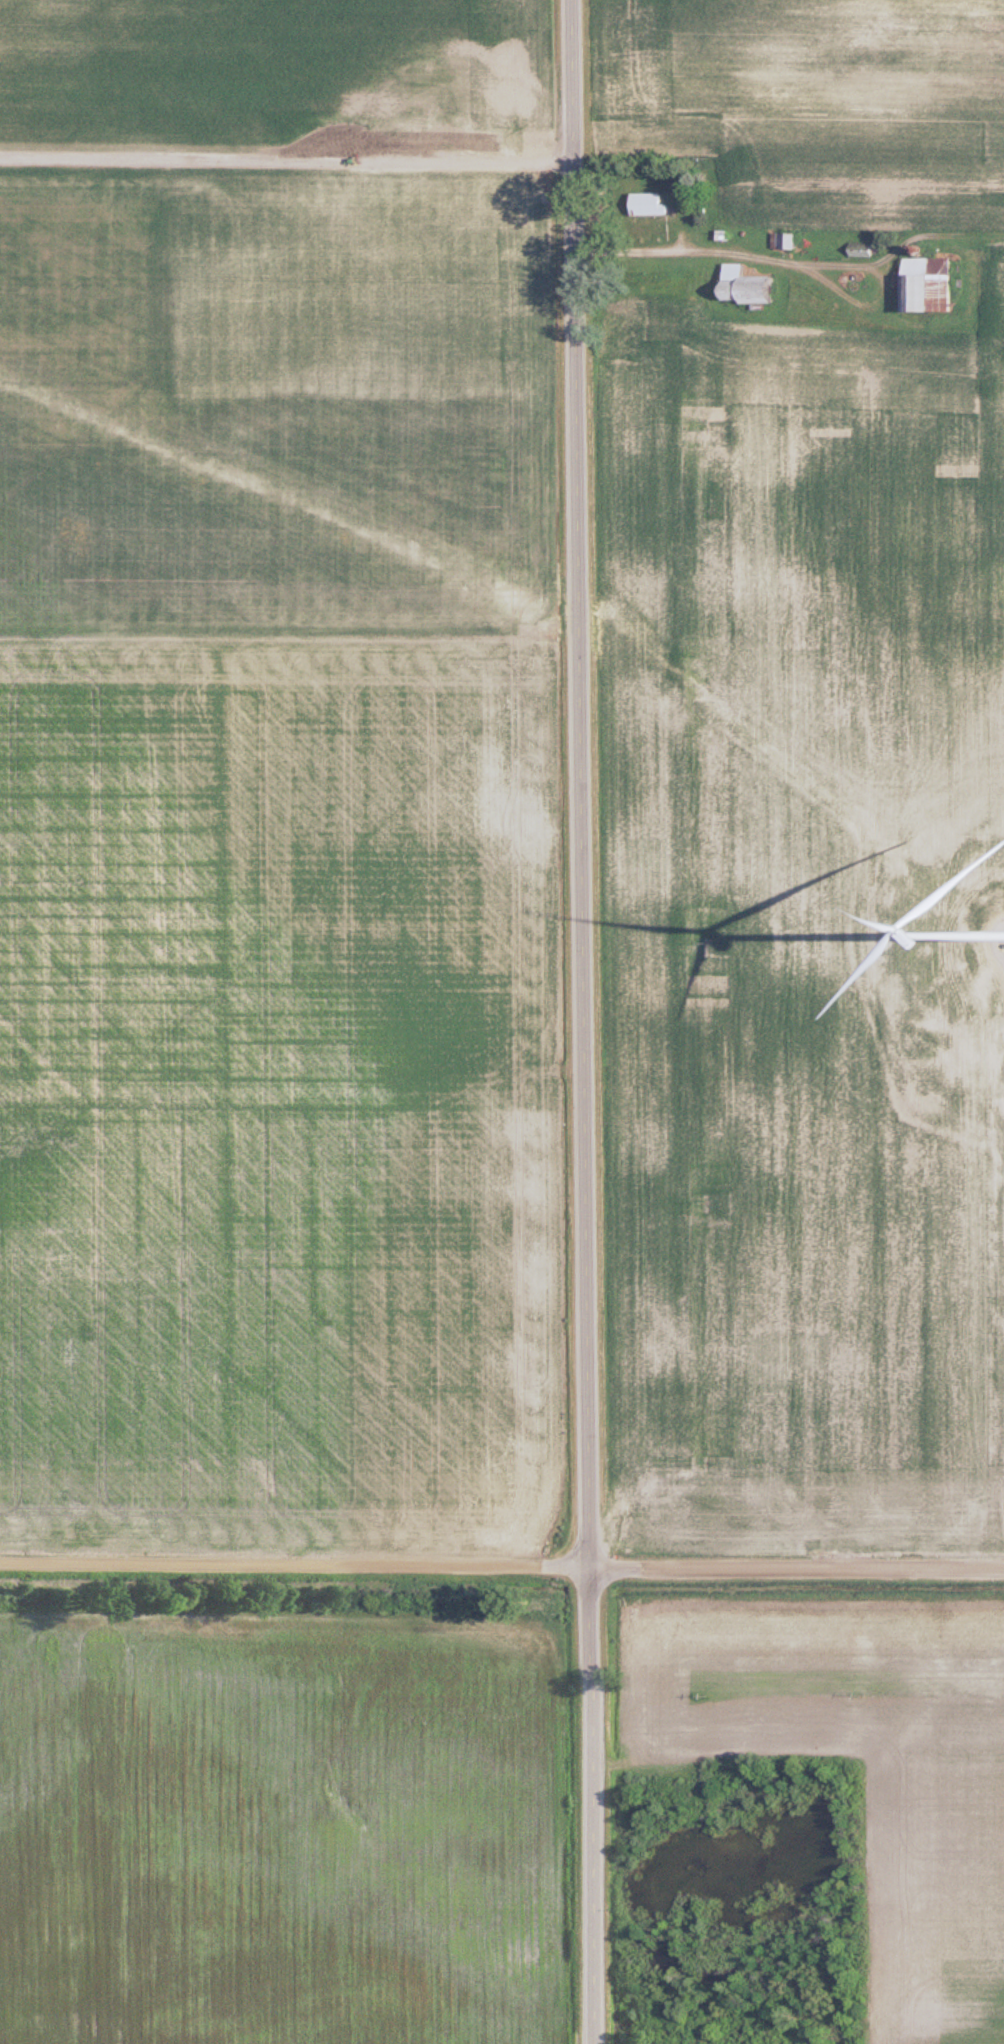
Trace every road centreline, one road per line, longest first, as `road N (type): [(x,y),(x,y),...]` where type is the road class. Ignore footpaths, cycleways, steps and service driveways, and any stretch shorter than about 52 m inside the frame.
road 1 (residential): [(592,2043),(572,0)]
road 2 (residential): [(1003,1570),(0,1565)]

